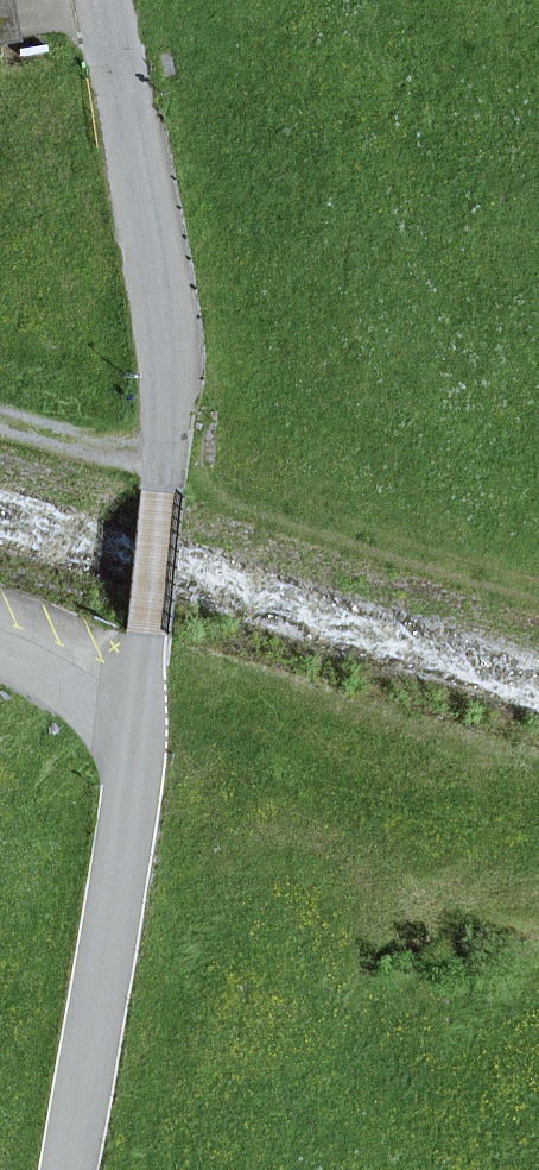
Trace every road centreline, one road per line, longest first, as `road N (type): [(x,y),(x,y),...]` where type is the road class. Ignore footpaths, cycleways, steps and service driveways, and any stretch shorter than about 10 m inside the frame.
road 1 (tertiary): [(106,0),(155,265),(169,432),(135,709)]
road 2 (tertiary): [(135,709),(70,1169)]
road 3 (track): [(0,417),(166,463)]
road 4 (unclassified): [(135,709),(0,660)]

